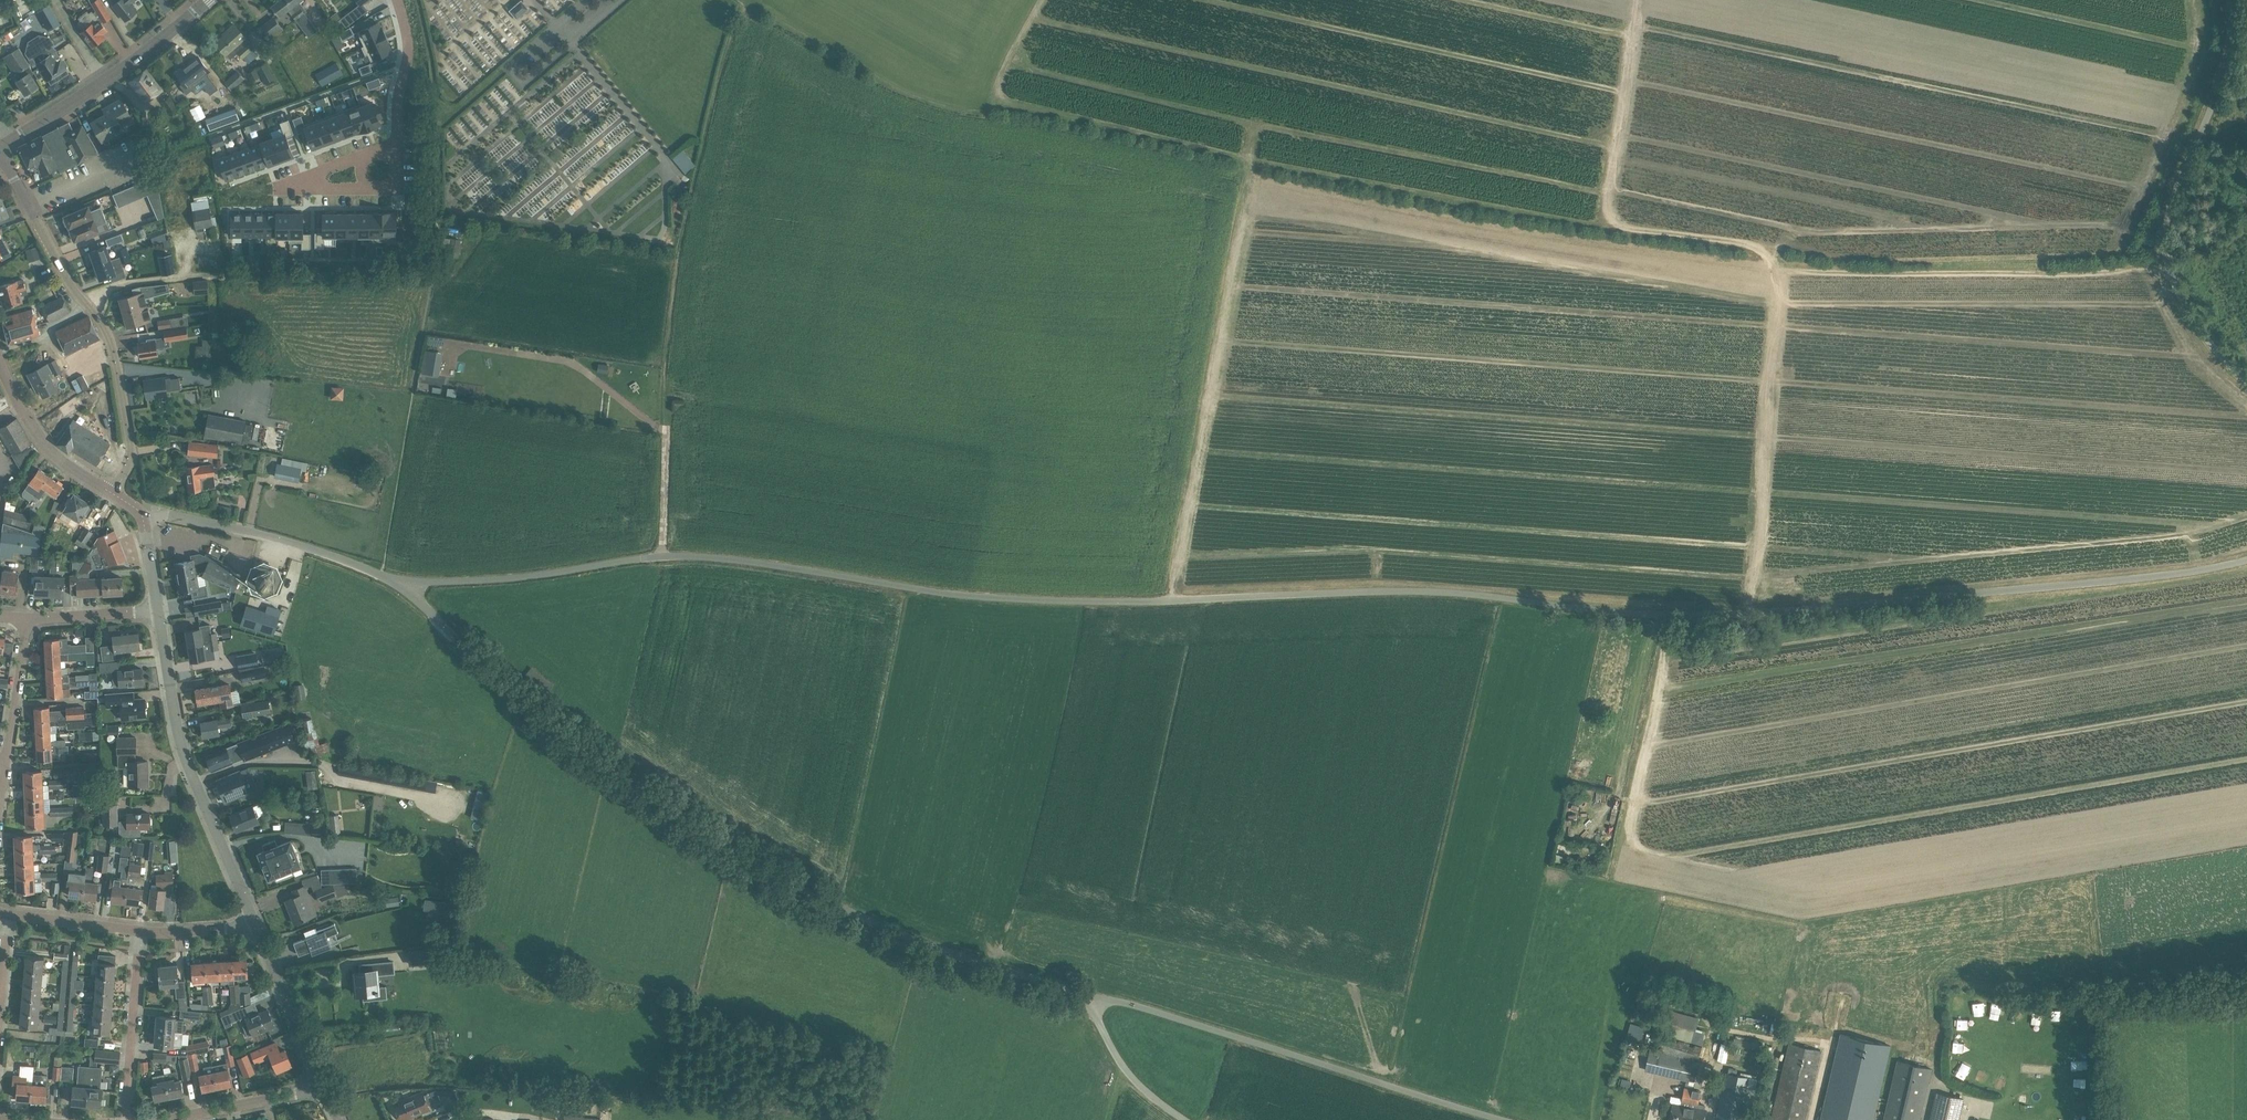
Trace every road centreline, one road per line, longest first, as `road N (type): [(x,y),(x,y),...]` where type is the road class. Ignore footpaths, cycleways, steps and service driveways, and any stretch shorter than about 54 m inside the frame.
road 1 (unclassified): [(401,585),(524,579),(678,557),(1041,601),(1408,591),(1685,615),(2150,577),(2246,560)]
road 2 (unclassified): [(1079,993),(888,930),(701,824),(488,667),(401,585)]
road 3 (unclassified): [(1504,1119),(1079,993)]
road 4 (unclassified): [(2246,381),(2189,312),(2166,239),(2175,191),(2225,72),(2239,0)]
road 5 (track): [(465,344),(568,360),(666,432),(661,557)]
road 6 (tertiary): [(257,925),(181,750),(157,611)]
road 7 (tertiary): [(28,205),(113,349),(133,459),(112,493)]
road 8 (residential): [(278,188),(393,146),(406,61),(397,0)]
road 9 (secondary): [(0,149),(143,56),(208,0)]
road 10 (residential): [(124,1119),(139,931)]
road 11 (tertiary): [(327,1088),(257,925)]
road 12 (tertiary): [(0,371),(45,447),(112,493)]
road 13 (residential): [(306,548),(168,515),(143,517)]
road 14 (unclassified): [(1185,1119),(1130,1074),(1079,993)]
road 15 (residential): [(327,1088),(166,1119)]
road 16 (residential): [(5,766),(28,620)]
road 17 (residential): [(8,914),(139,931)]
road 18 (residential): [(28,620),(157,611)]

